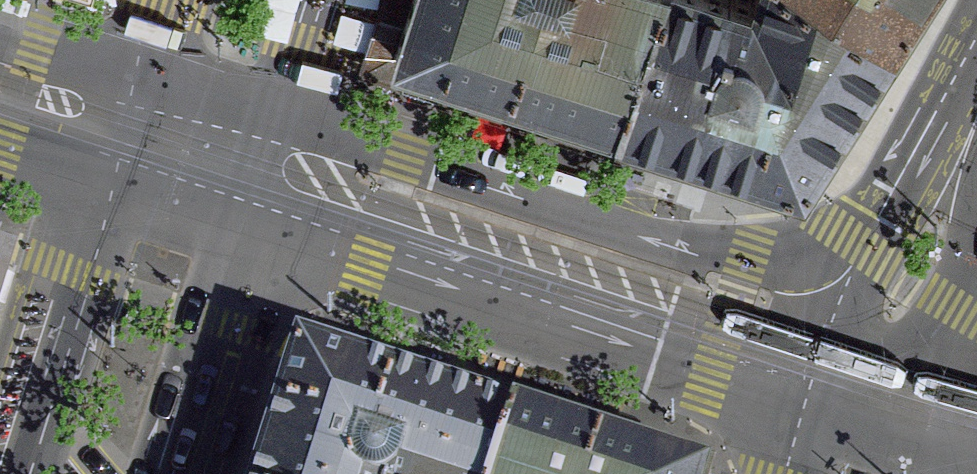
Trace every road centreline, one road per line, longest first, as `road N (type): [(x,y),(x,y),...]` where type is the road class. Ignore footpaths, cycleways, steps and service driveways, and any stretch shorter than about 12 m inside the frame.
road 1 (tertiary): [(863,247),(792,266),(744,261),(288,119)]
road 2 (tertiary): [(250,241),(814,417)]
road 3 (primary): [(113,196),(29,473)]
road 4 (tertiary): [(976,16),(917,121),(863,247)]
road 5 (primary): [(178,473),(250,241)]
road 6 (tertiary): [(961,462),(959,353),(976,272)]
road 7 (tertiary): [(863,247),(814,417)]
road 8 (tertiary): [(814,417),(961,462)]
road 9 (tertiary): [(146,74),(0,30)]
road 10 (tertiary): [(288,119),(146,74)]
road 11 (tertiary): [(113,196),(250,241)]
road 12 (primary): [(250,241),(288,119)]
road 13 (primary): [(146,74),(113,196)]
road 14 (primary): [(288,119),(323,0)]

